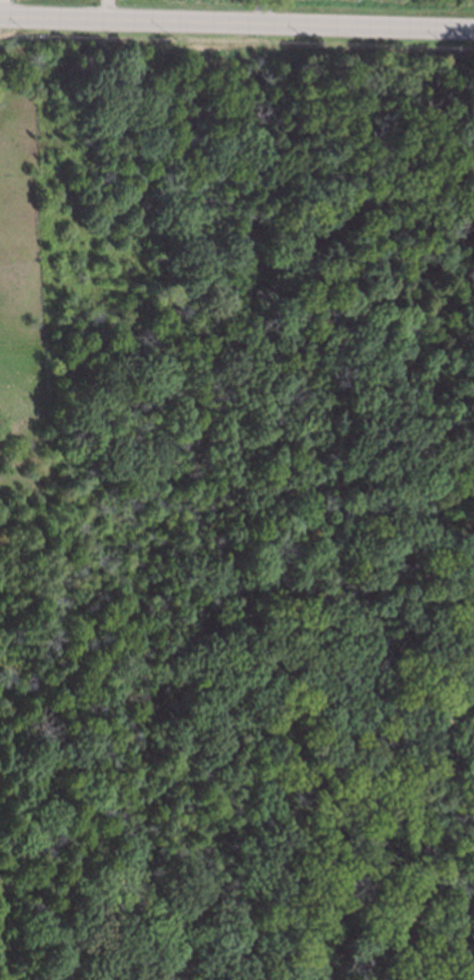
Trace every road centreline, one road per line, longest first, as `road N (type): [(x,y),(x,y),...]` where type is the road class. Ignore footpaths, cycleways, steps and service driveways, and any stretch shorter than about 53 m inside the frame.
road 1 (tertiary): [(0,17),(473,30)]

